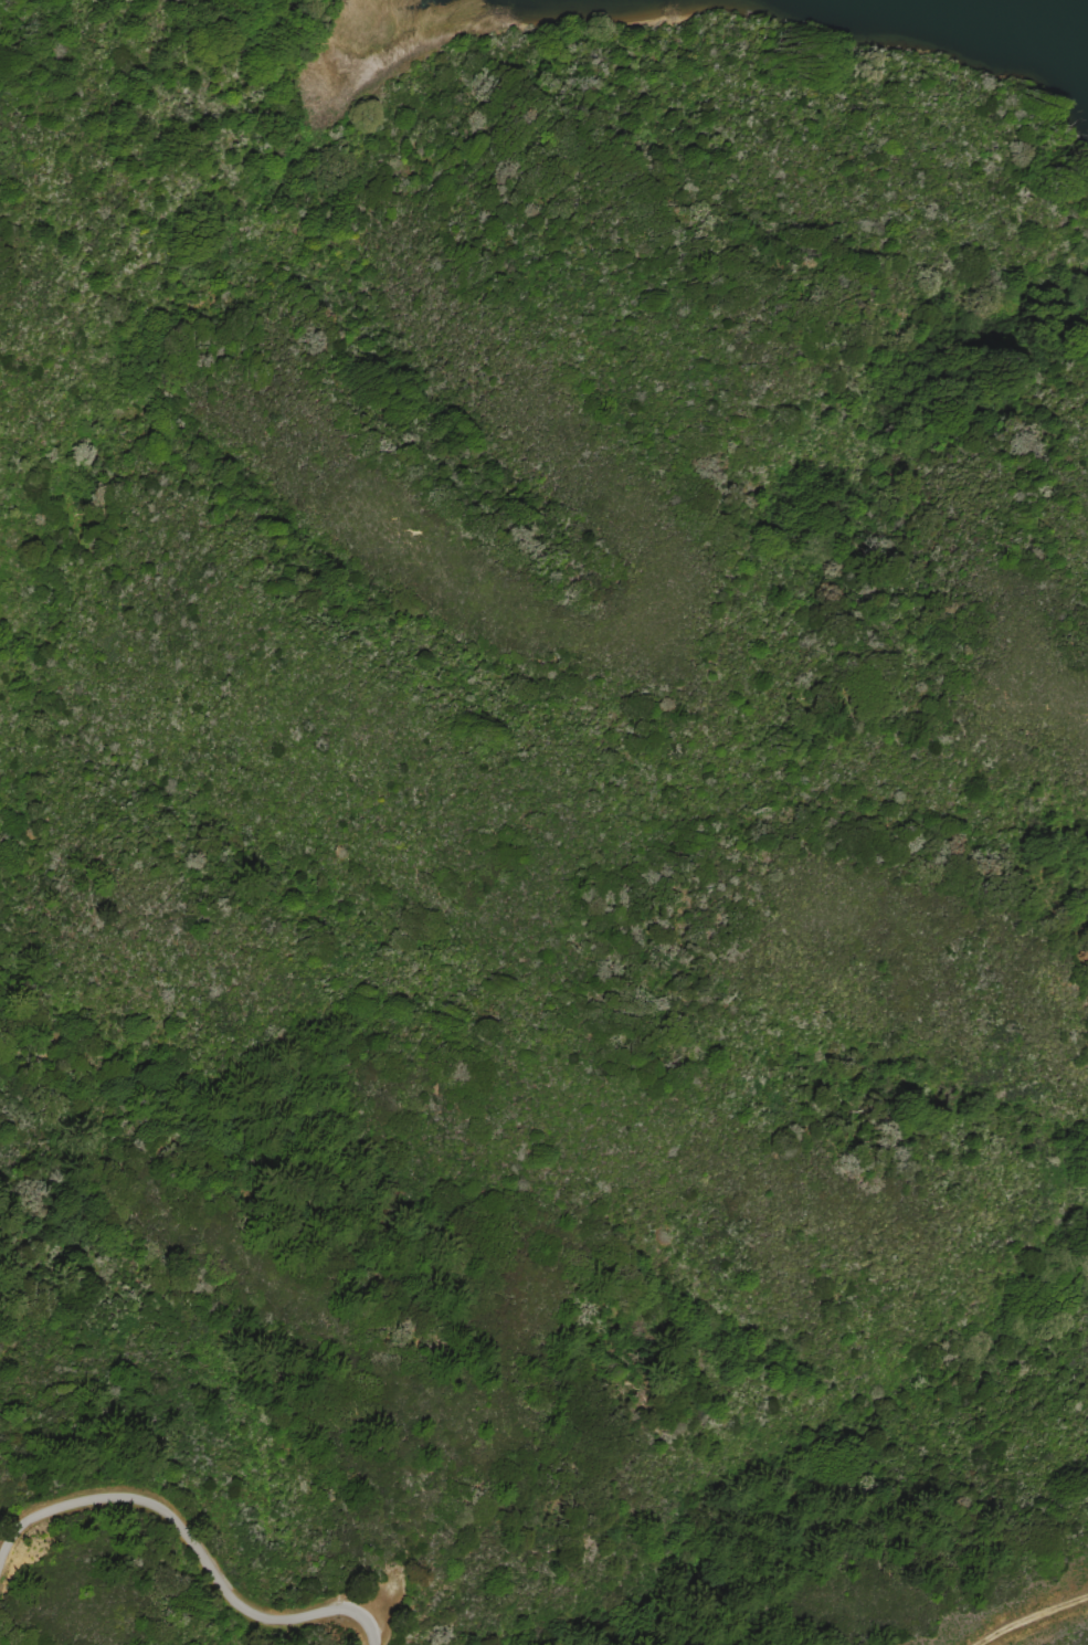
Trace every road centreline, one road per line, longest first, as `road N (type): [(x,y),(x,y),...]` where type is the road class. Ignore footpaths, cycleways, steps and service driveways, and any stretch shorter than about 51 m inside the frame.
road 1 (track): [(369,1644),(367,1623),(345,1602),(304,1614),(253,1609),(216,1582),(159,1507),(73,1500),(40,1512),(7,1539),(0,1581)]
road 2 (track): [(976,1644),(1087,1595)]

